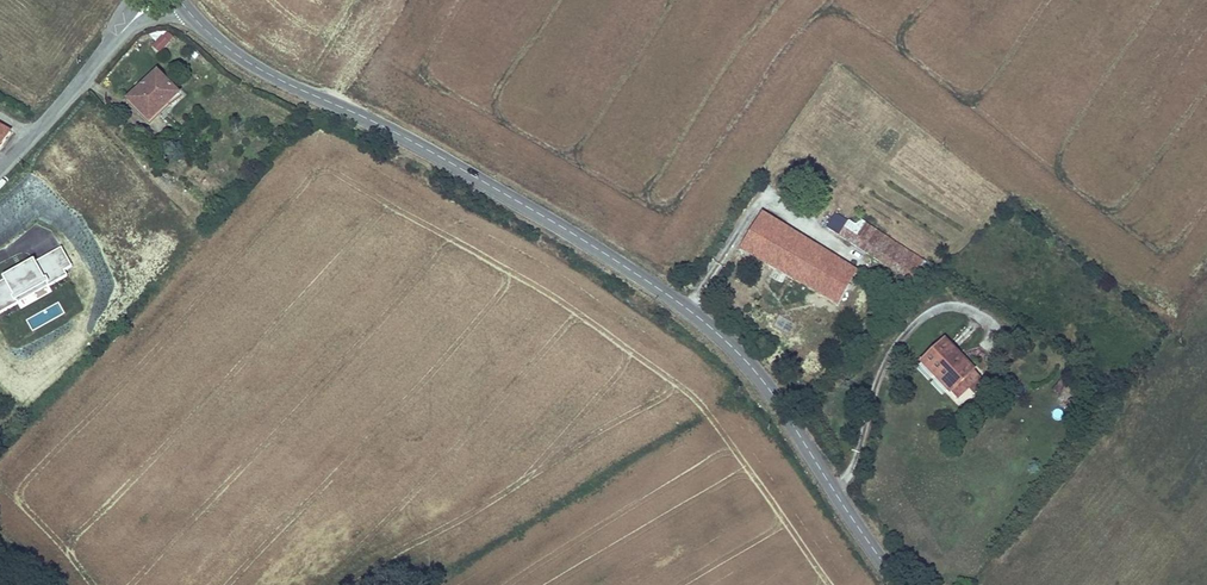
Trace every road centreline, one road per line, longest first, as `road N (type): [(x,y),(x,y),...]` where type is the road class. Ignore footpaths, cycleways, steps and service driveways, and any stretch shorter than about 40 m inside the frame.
road 1 (tertiary): [(178,0),(254,67),(494,189),(714,333),(780,406),(896,584)]
road 2 (unclassified): [(156,0),(0,170)]

